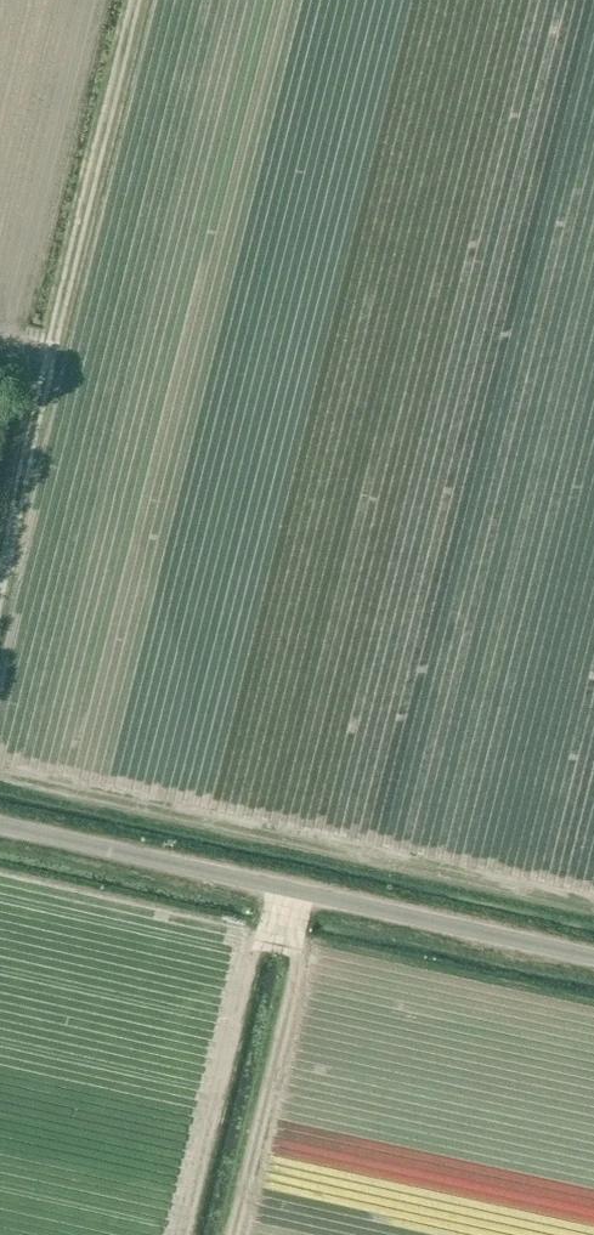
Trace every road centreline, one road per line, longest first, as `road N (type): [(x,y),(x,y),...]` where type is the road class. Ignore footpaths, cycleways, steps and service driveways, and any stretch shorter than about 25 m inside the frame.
road 1 (unclassified): [(593,956),(0,823)]

